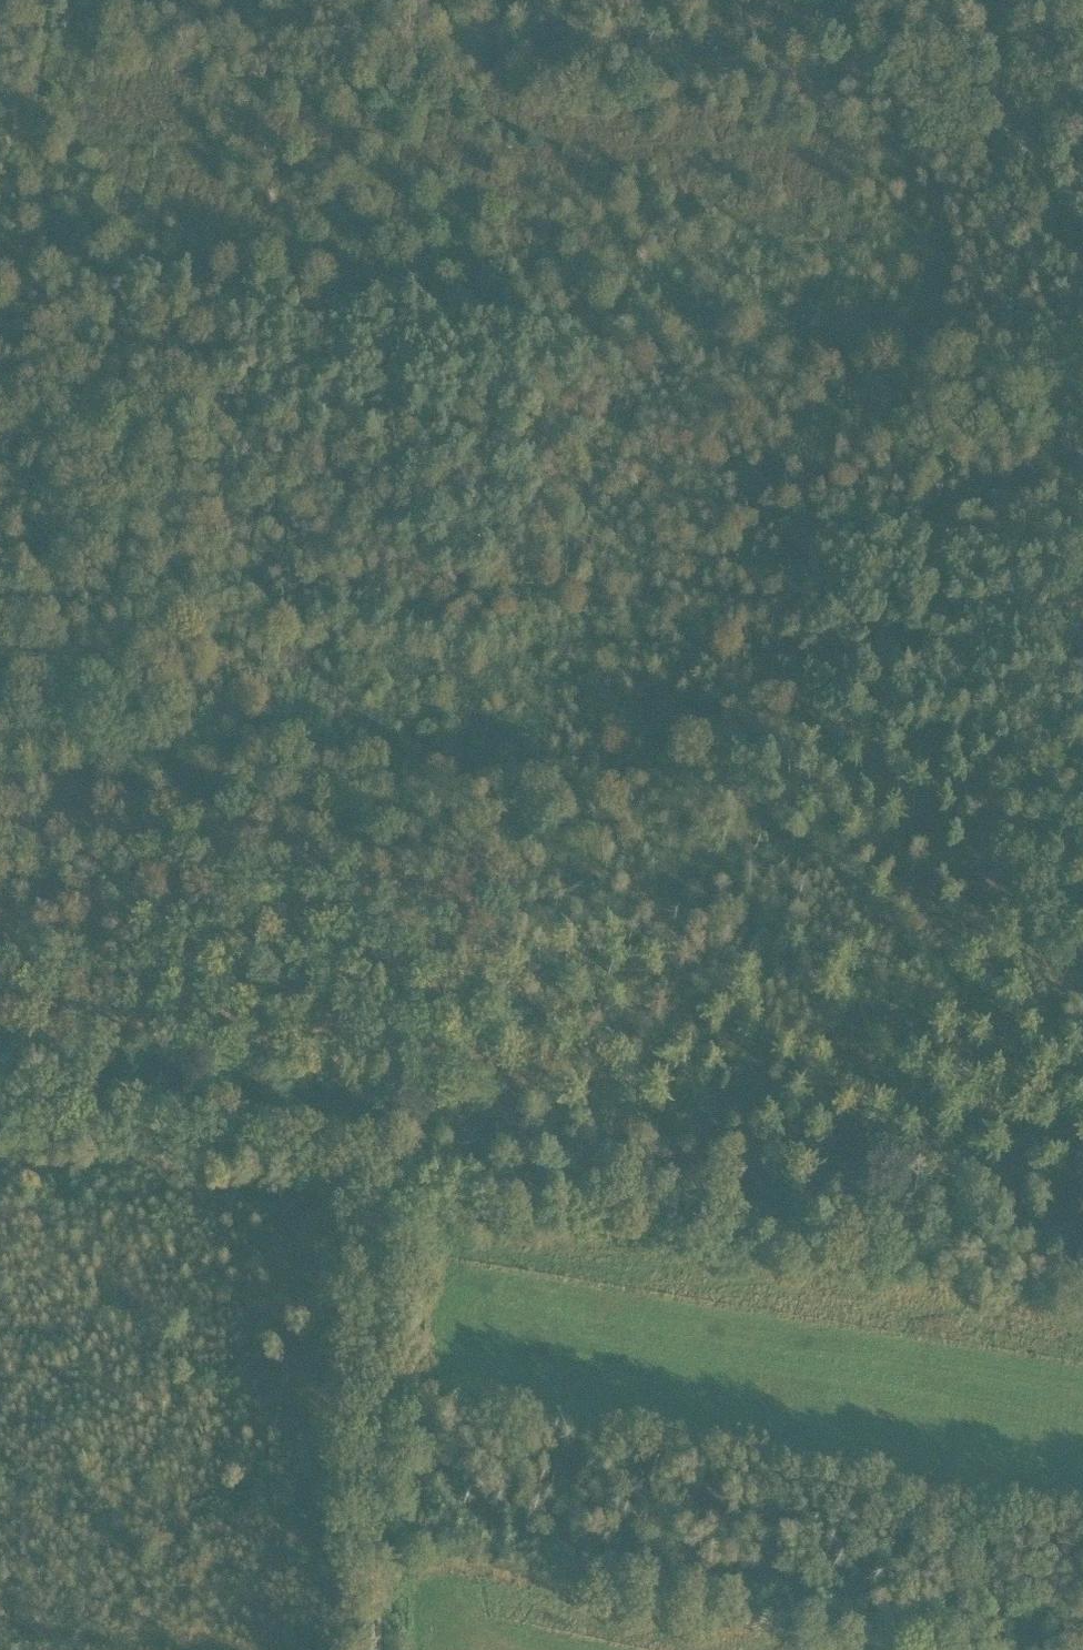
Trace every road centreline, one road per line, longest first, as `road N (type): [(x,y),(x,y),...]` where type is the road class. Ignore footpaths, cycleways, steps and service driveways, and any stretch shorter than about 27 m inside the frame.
road 1 (track): [(1082,1278),(377,1158)]
road 2 (track): [(377,1158),(375,1649)]
road 3 (track): [(377,1158),(0,1109)]

